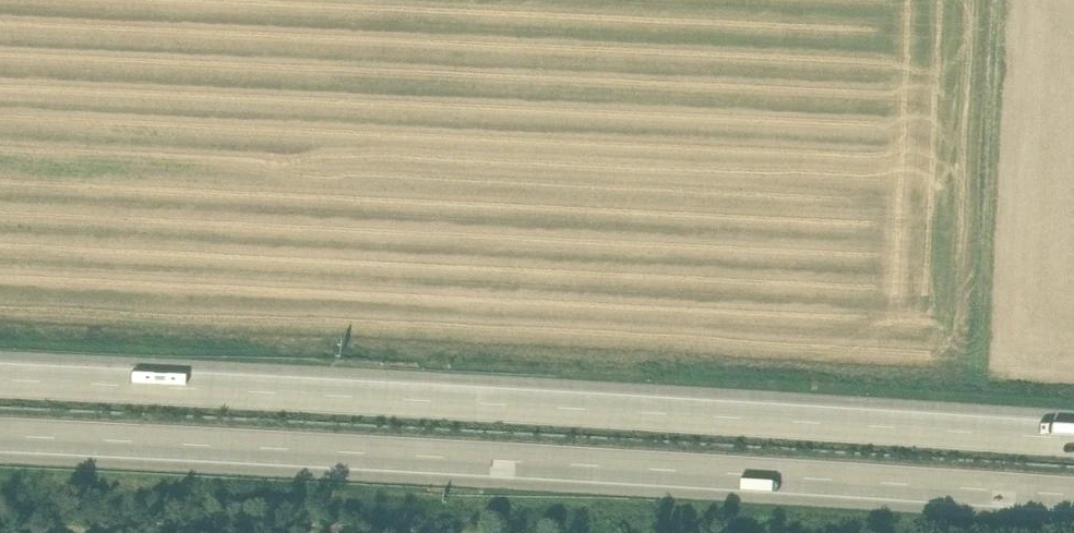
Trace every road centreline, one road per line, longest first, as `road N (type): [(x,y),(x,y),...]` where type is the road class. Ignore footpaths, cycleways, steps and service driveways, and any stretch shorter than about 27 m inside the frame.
road 1 (motorway): [(1073,440),(0,380)]
road 2 (motorway): [(0,436),(1073,496)]

